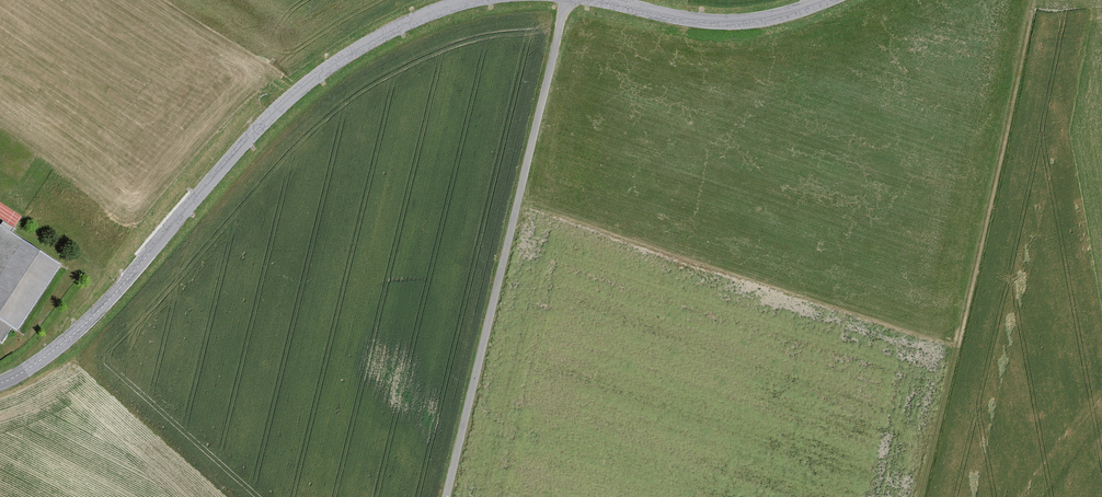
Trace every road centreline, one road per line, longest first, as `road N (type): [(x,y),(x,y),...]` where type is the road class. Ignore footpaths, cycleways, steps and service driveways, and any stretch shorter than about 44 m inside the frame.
road 1 (unclassified): [(476,0),(373,39),(317,74),(273,111),(98,311),(0,383)]
road 2 (unclassified): [(446,496),(566,0)]
road 3 (track): [(1021,0),(908,496)]
road 4 (unclassified): [(830,0),(735,23),(592,0)]

